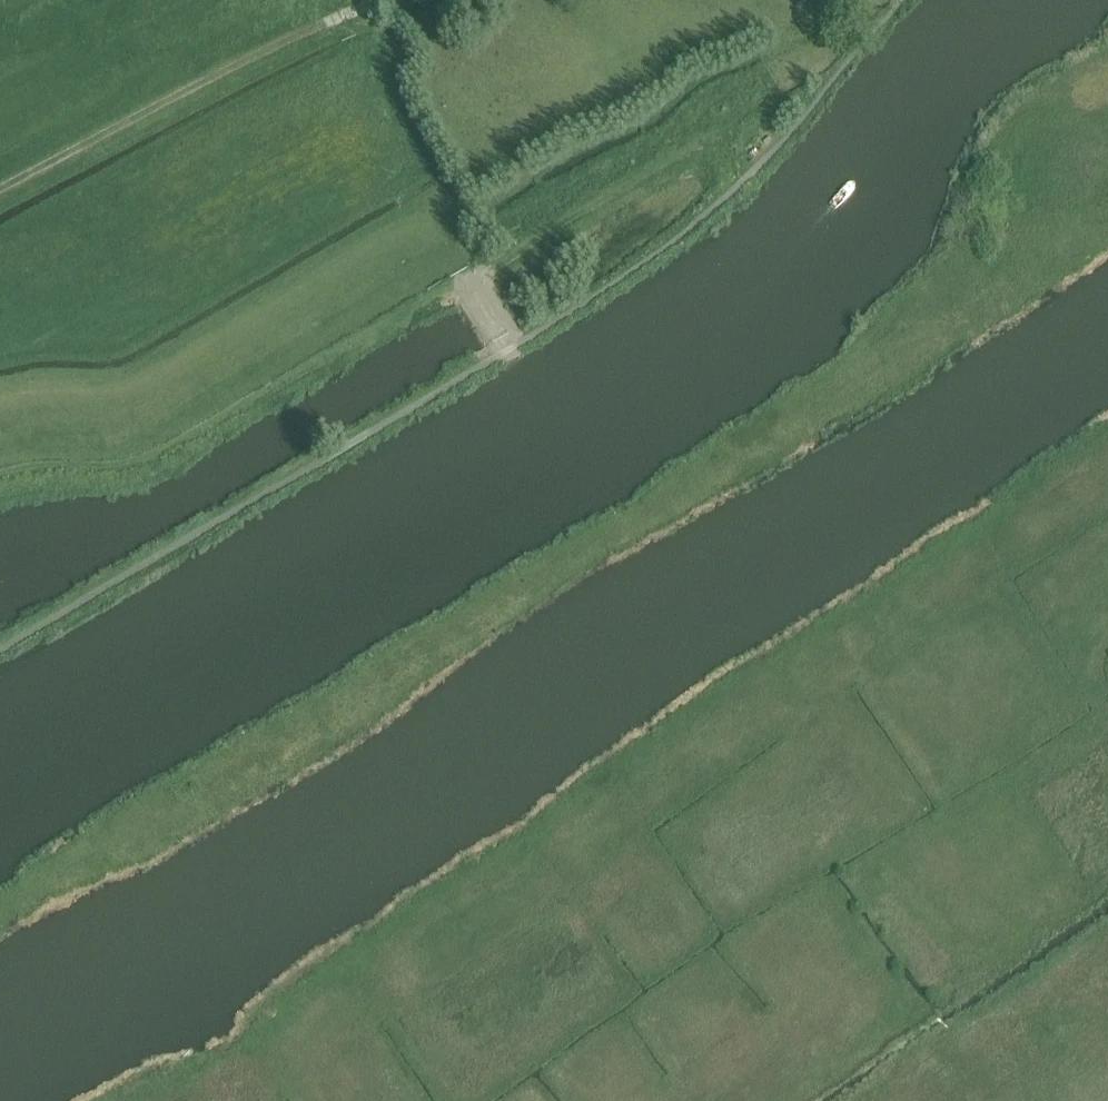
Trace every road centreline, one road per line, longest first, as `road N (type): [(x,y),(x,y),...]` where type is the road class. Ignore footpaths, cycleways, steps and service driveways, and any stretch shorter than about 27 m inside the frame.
road 1 (track): [(0,202),(390,0)]

